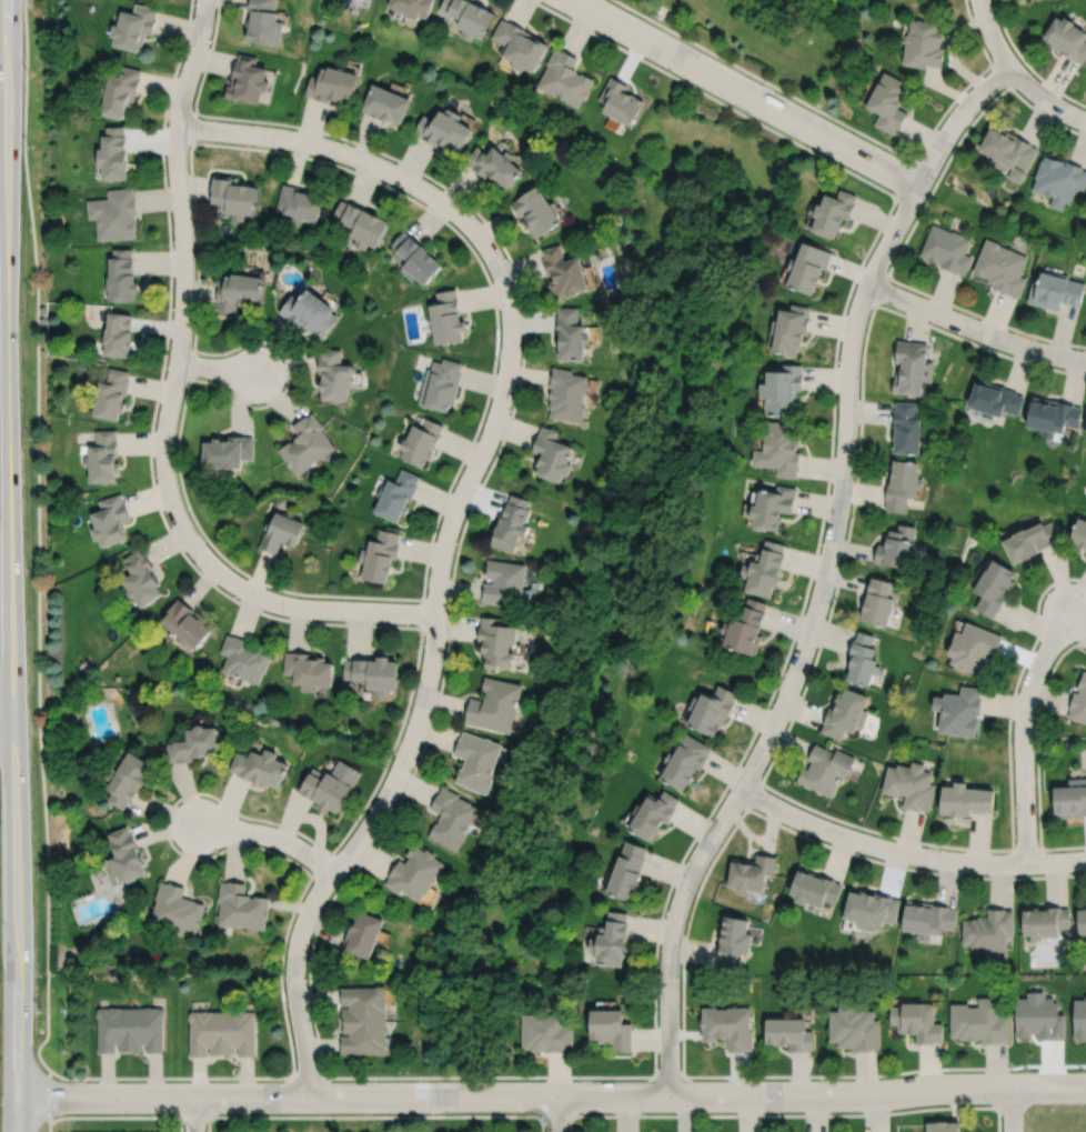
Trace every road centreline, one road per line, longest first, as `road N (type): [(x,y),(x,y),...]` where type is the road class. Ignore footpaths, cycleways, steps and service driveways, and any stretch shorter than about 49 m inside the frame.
road 1 (secondary): [(6,0),(13,1131)]
road 2 (residential): [(1010,66),(948,130),(858,310),(839,502),(808,637),(767,739),(685,885),(672,931),(668,1095)]
road 3 (residential): [(1085,1086),(13,1099)]
road 4 (residential): [(305,1096),(293,981),(299,938),(321,888),(384,800),(421,710),(445,540),(491,433),(507,369),(509,301),(494,259)]
road 5 (residential): [(206,0),(177,141),(184,295),(164,442),(174,510),(217,570),(272,601),(436,614)]
road 6 (residential): [(918,186),(574,0)]
road 7 (residential): [(1085,860),(968,862),(892,850),(825,830),(742,788)]
road 8 (residential): [(494,259),(454,211),(369,162),(298,140),(178,127)]
road 9 (residential): [(1026,863),(1025,710),(1070,609)]
road 10 (residential): [(1085,360),(1008,341),(867,283)]
road 11 (residential): [(332,873),(273,837),(198,825)]

